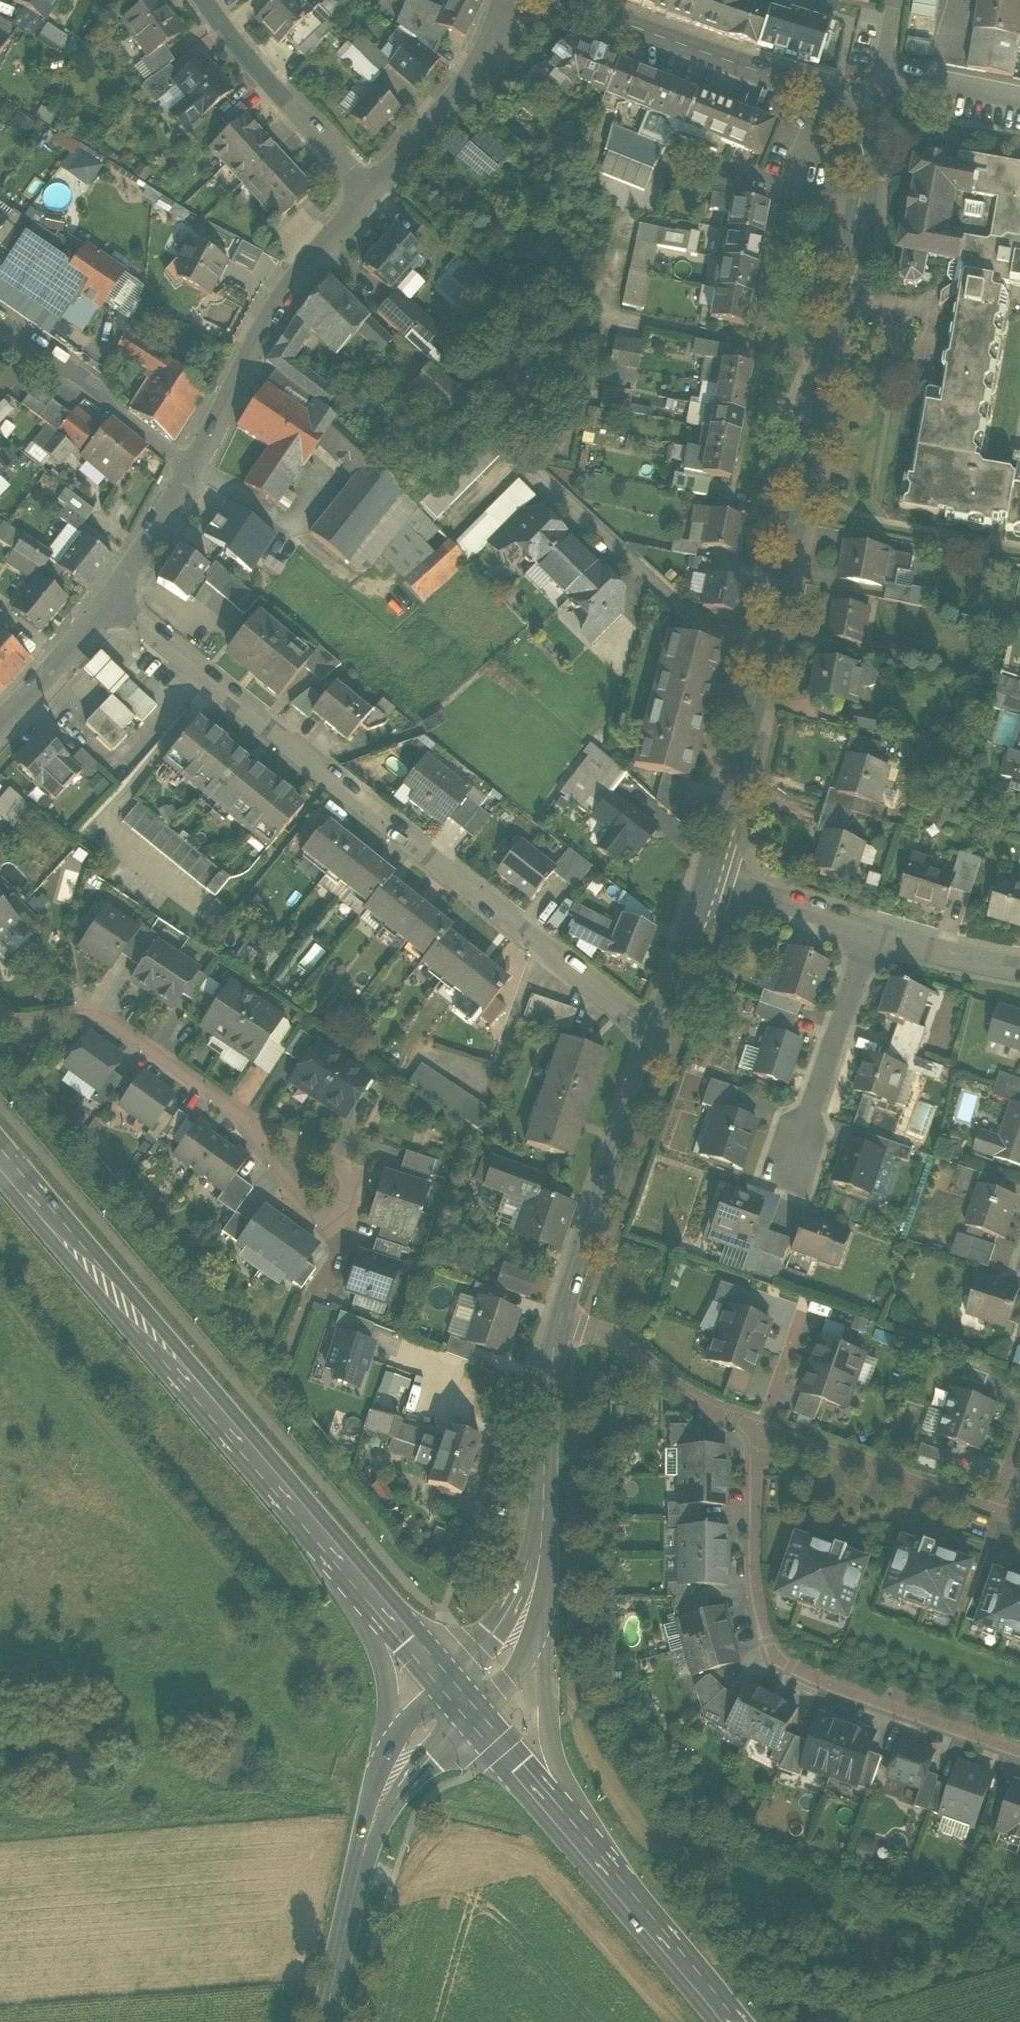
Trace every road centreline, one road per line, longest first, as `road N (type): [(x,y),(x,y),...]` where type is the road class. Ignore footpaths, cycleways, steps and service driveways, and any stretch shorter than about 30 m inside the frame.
road 1 (tertiary): [(707,877),(768,645),(854,253),(868,143),(850,110)]
road 2 (residential): [(114,599),(655,1038)]
road 3 (secondary): [(337,1566),(0,1164)]
road 4 (residential): [(761,1430),(753,1546),(776,1658),(1019,1752)]
road 5 (secondary): [(337,1566),(389,1681),(353,1888)]
road 6 (residential): [(191,469),(281,287),(370,189)]
road 7 (secondary): [(581,1845),(548,1692),(542,1525)]
road 8 (tertiary): [(560,1323),(655,1038)]
road 9 (tertiary): [(850,110),(572,4)]
road 10 (residential): [(0,1020),(104,1017),(239,1117)]
road 11 (residential): [(210,0),(254,68),(370,189)]
road 12 (residential): [(872,932),(792,1167)]
road 13 (residential): [(995,1508),(761,1430)]
road 14 (residential): [(560,1323),(629,1349),(693,1402),(761,1430)]
road 15 (secondary): [(726,2021),(581,1845)]
road 16 (tertiary): [(353,1888),(392,1780),(449,1688)]
road 17 (secondary): [(581,1845),(449,1688)]
road 18 (tertiary): [(542,1525),(560,1323)]
road 19 (residential): [(370,189),(495,39)]
road 20 (residential): [(37,352),(191,469)]
road 21 (tertiary): [(449,1688),(506,1615),(542,1525)]
road 22 (residential): [(335,1215),(354,1171),(239,1117)]
road 23 (residential): [(707,877),(872,932)]
road 24 (tertiary): [(655,1038),(707,877)]
road 25 (residential): [(0,722),(114,599)]
road 26 (secondary): [(449,1688),(337,1566)]
road 27 (residential): [(872,932),(1019,970)]
road 28 (residential): [(114,599),(191,469)]
road 29 (residential): [(239,1117),(313,1212),(335,1215)]
road 30 (residential): [(882,76),(1019,100)]
road 31 (tertiary): [(323,2021),(353,1888)]

